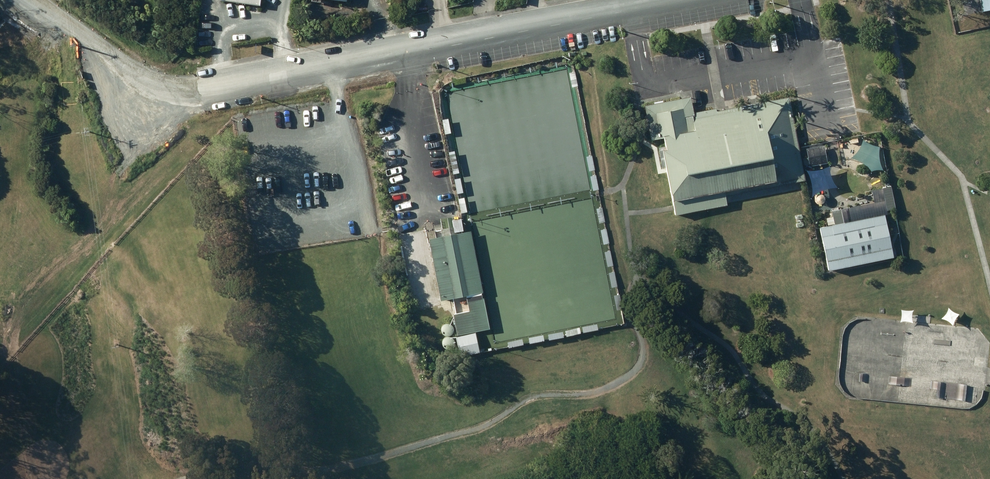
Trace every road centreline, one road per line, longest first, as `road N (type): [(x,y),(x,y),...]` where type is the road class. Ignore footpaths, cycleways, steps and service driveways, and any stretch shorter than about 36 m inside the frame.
road 1 (residential): [(680,0),(201,88),(142,76),(47,0)]

